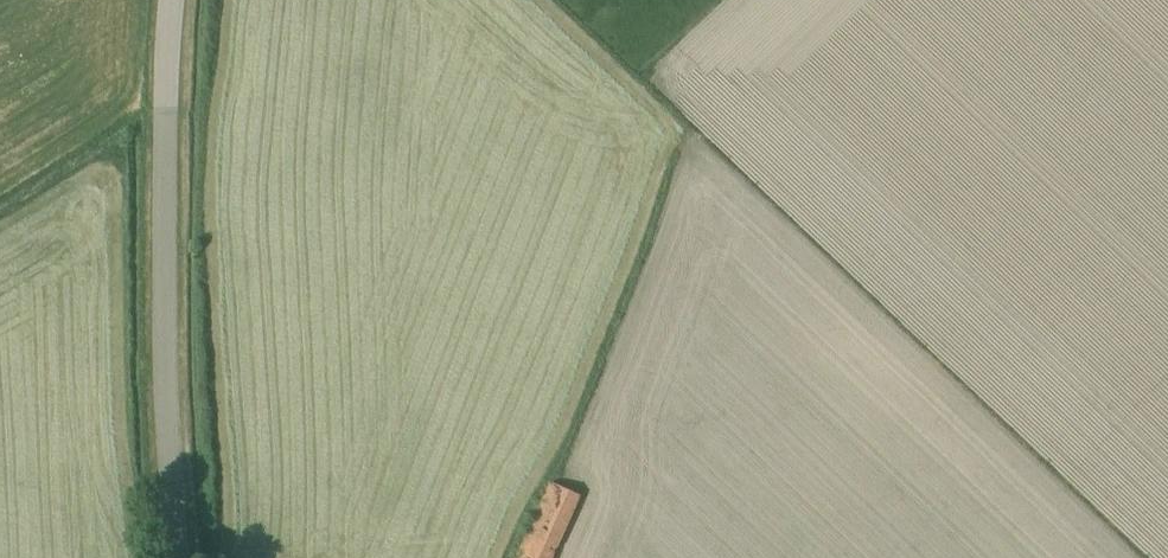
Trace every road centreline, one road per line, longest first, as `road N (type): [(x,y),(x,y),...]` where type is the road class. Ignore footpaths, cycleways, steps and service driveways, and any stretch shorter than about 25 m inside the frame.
road 1 (unclassified): [(181,557),(170,101),(183,0)]

